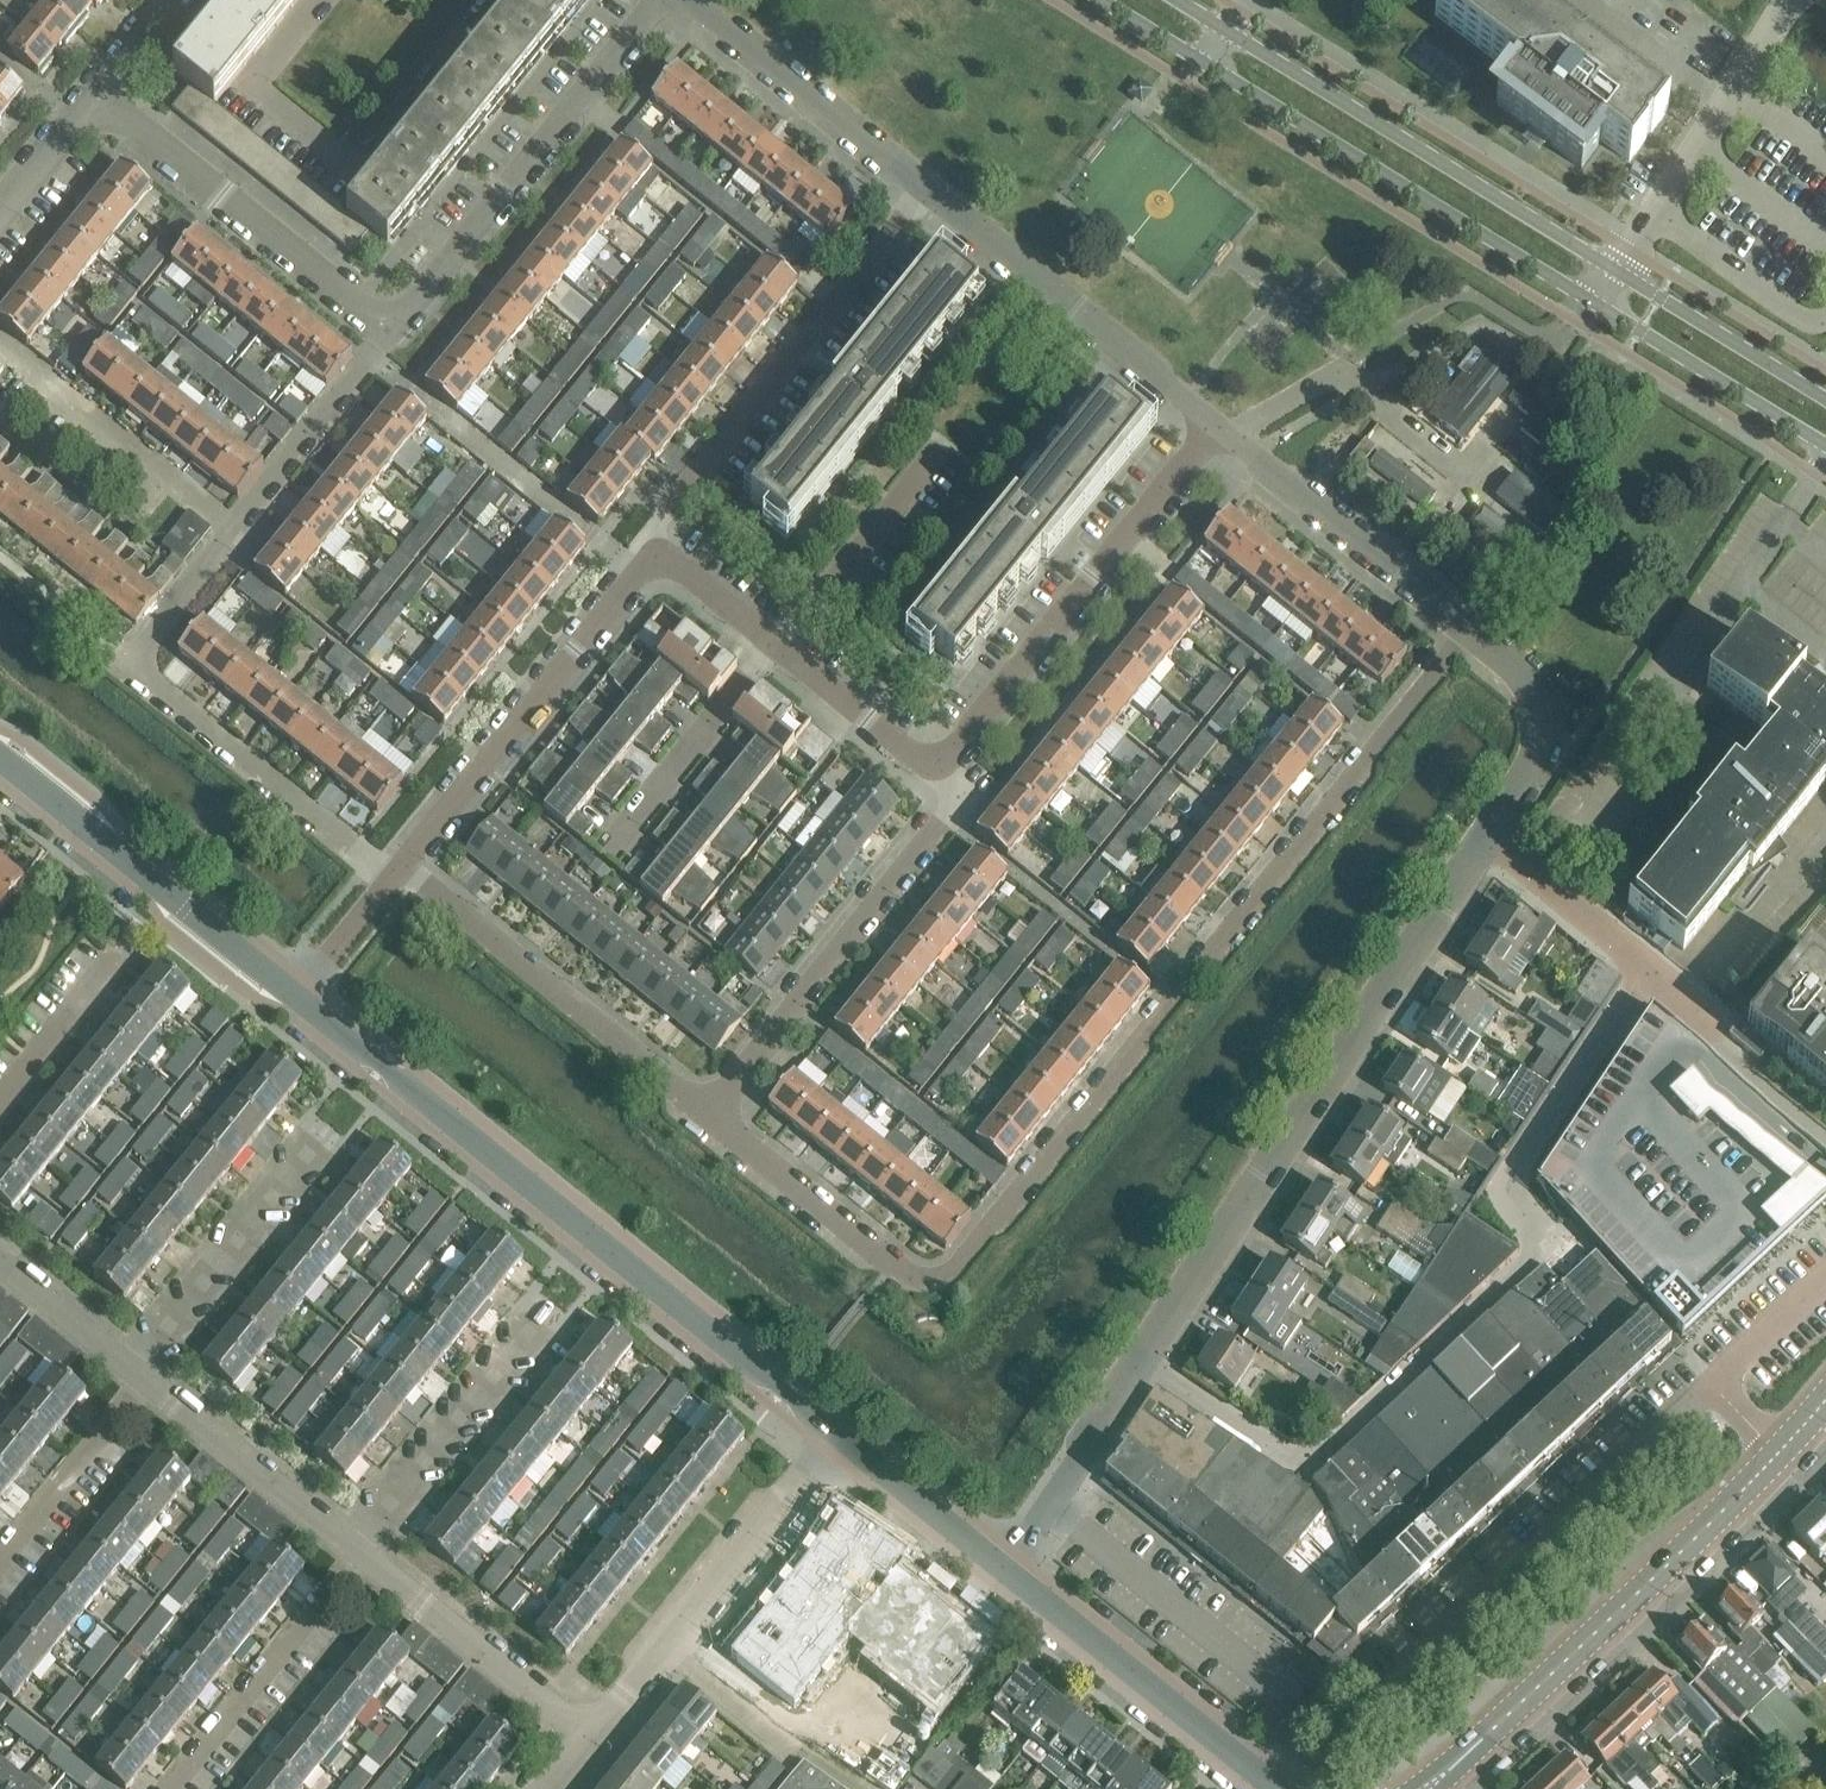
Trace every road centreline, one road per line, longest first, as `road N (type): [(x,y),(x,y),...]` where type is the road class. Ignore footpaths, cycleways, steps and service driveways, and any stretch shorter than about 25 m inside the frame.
road 1 (residential): [(1469,626),(943,1278),(909,1277),(704,1112)]
road 2 (residential): [(1141,1357),(1307,1471),(1538,1254),(1505,1200),(1507,1181),(1652,968)]
road 3 (unclassified): [(845,1432),(297,990)]
road 4 (residential): [(1141,1357),(1488,838)]
road 5 (tertiary): [(1103,0),(1592,301)]
road 6 (tertiary): [(1434,1788),(1825,1402)]
road 7 (tertiary): [(1616,271),(1175,0)]
road 8 (residential): [(394,868),(365,854),(129,663),(235,530)]
road 9 (residential): [(930,192),(692,477),(651,544)]
road 10 (residential): [(704,1112),(942,817),(942,759)]
road 11 (residential): [(942,759),(965,747),(1217,424)]
road 12 (residential): [(394,332),(659,0)]
road 13 (residential): [(651,544),(394,868)]
road 14 (residential): [(592,1740),(845,1432)]
road 15 (residential): [(704,1112),(423,881),(394,868)]
road 16 (residential): [(394,332),(95,94)]
road 17 (unclassified): [(297,990),(0,752)]
road 18 (residential): [(1217,424),(930,192)]
road 19 (residential): [(942,759),(871,717),(651,544)]
road 20 (unclassified): [(1282,1788),(1004,1564)]
road 21 (residential): [(129,1365),(347,1093)]
road 22 (residential): [(1469,626),(1217,424)]
road 23 (residential): [(1616,271),(1790,0)]
road 24 (residential): [(930,192),(688,0)]
road 25 (residential): [(167,1788),(358,1549)]
road 26 (residential): [(358,1549),(549,1311)]
road 27 (residential): [(592,1740),(358,1549)]
road 28 (residential): [(235,530),(0,341)]
road 29 (tertiary): [(1592,301),(1825,444)]
road 30 (residential): [(358,1549),(151,1383)]
road 31 (residential): [(1488,838),(1541,756),(1545,712),(1529,680),(1469,626)]
road 32 (residential): [(235,530),(394,332)]
road 33 (residential): [(1004,1564),(1141,1357)]
road 34 (tertiary): [(1825,398),(1616,271)]
road 35 (residential): [(0,1566),(151,1383)]
road 36 (residential): [(1652,968),(1488,838)]
road 37 (unclassified): [(1004,1564),(845,1432)]
road 38 (residential): [(0,1095),(116,954)]
road 39 (residential): [(129,1365),(0,1263)]
road 40 (residential): [(297,990),(394,868)]
road 41 (residential): [(0,212),(95,94)]
road 42 (residential): [(95,94),(171,0)]

